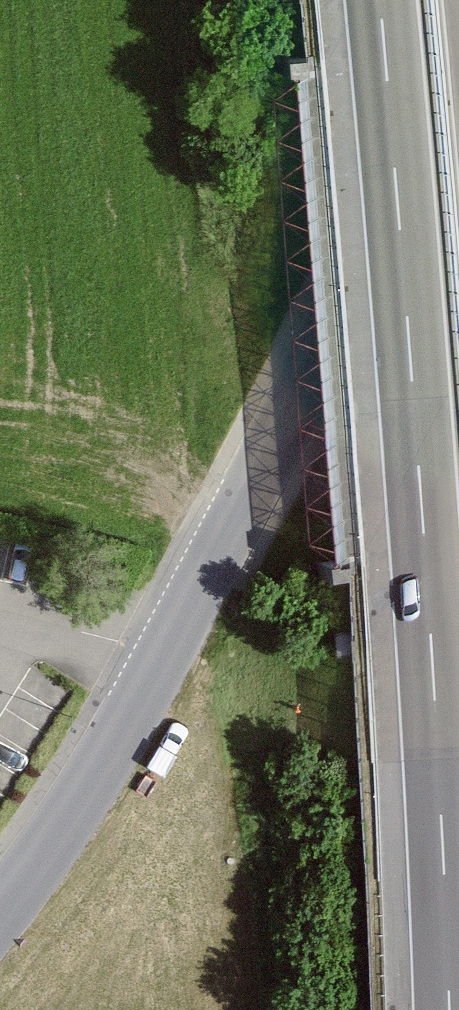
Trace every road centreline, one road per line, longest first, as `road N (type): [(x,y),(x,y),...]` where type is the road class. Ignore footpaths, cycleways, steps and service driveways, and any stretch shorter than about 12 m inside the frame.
road 1 (motorway): [(381,0),(447,1009)]
road 2 (tertiary): [(458,88),(62,836),(0,911)]
road 3 (track): [(176,0),(218,460),(253,484)]

